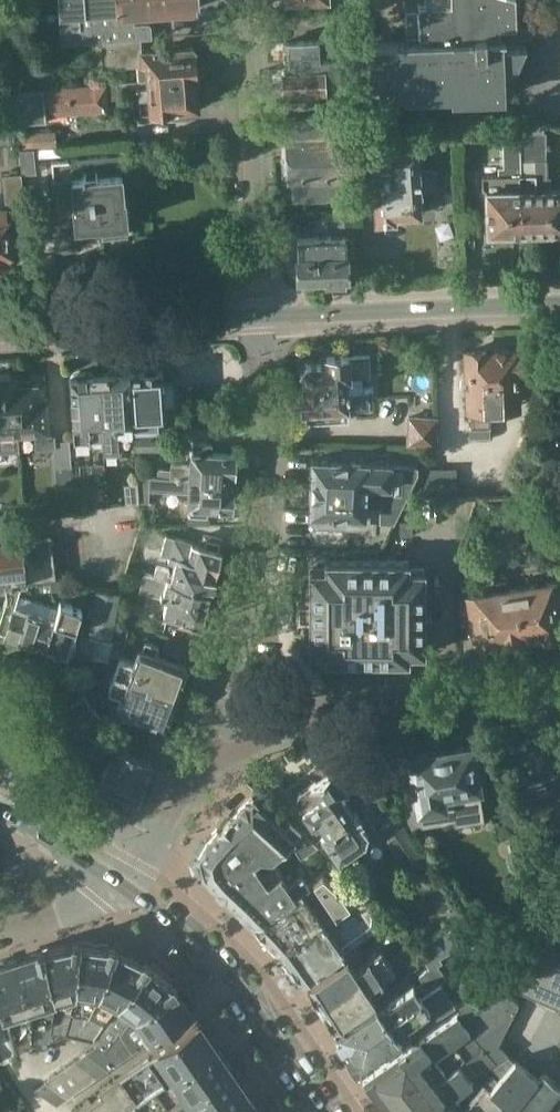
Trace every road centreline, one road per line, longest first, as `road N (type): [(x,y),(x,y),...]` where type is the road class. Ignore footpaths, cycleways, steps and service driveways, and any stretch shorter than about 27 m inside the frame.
road 1 (residential): [(188,774),(255,548),(266,444),(262,316)]
road 2 (residential): [(188,774),(335,704),(448,688),(526,688)]
road 3 (residential): [(242,0),(262,316)]
road 4 (secondary): [(122,883),(214,961),(325,1111)]
road 5 (secondary): [(559,302),(262,316)]
road 6 (secondary): [(262,316),(0,334)]
road 7 (residential): [(526,688),(559,840)]
road 8 (secondary): [(0,808),(122,883)]
road 9 (residential): [(122,883),(0,930)]
road 10 (residential): [(122,883),(188,774)]

